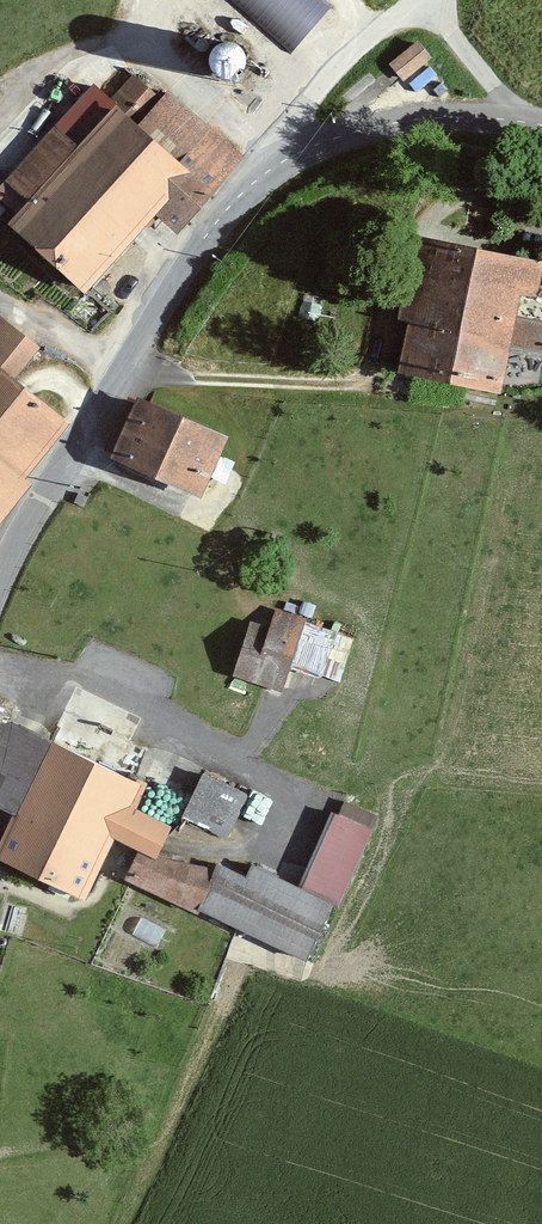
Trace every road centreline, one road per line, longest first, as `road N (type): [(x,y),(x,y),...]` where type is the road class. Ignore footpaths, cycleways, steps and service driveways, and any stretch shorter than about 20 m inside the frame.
road 1 (tertiary): [(0,576),(199,246),(265,173),(331,139),(377,127),(473,117),(541,125)]
road 2 (track): [(423,0),(375,31),(312,91),(265,173)]

